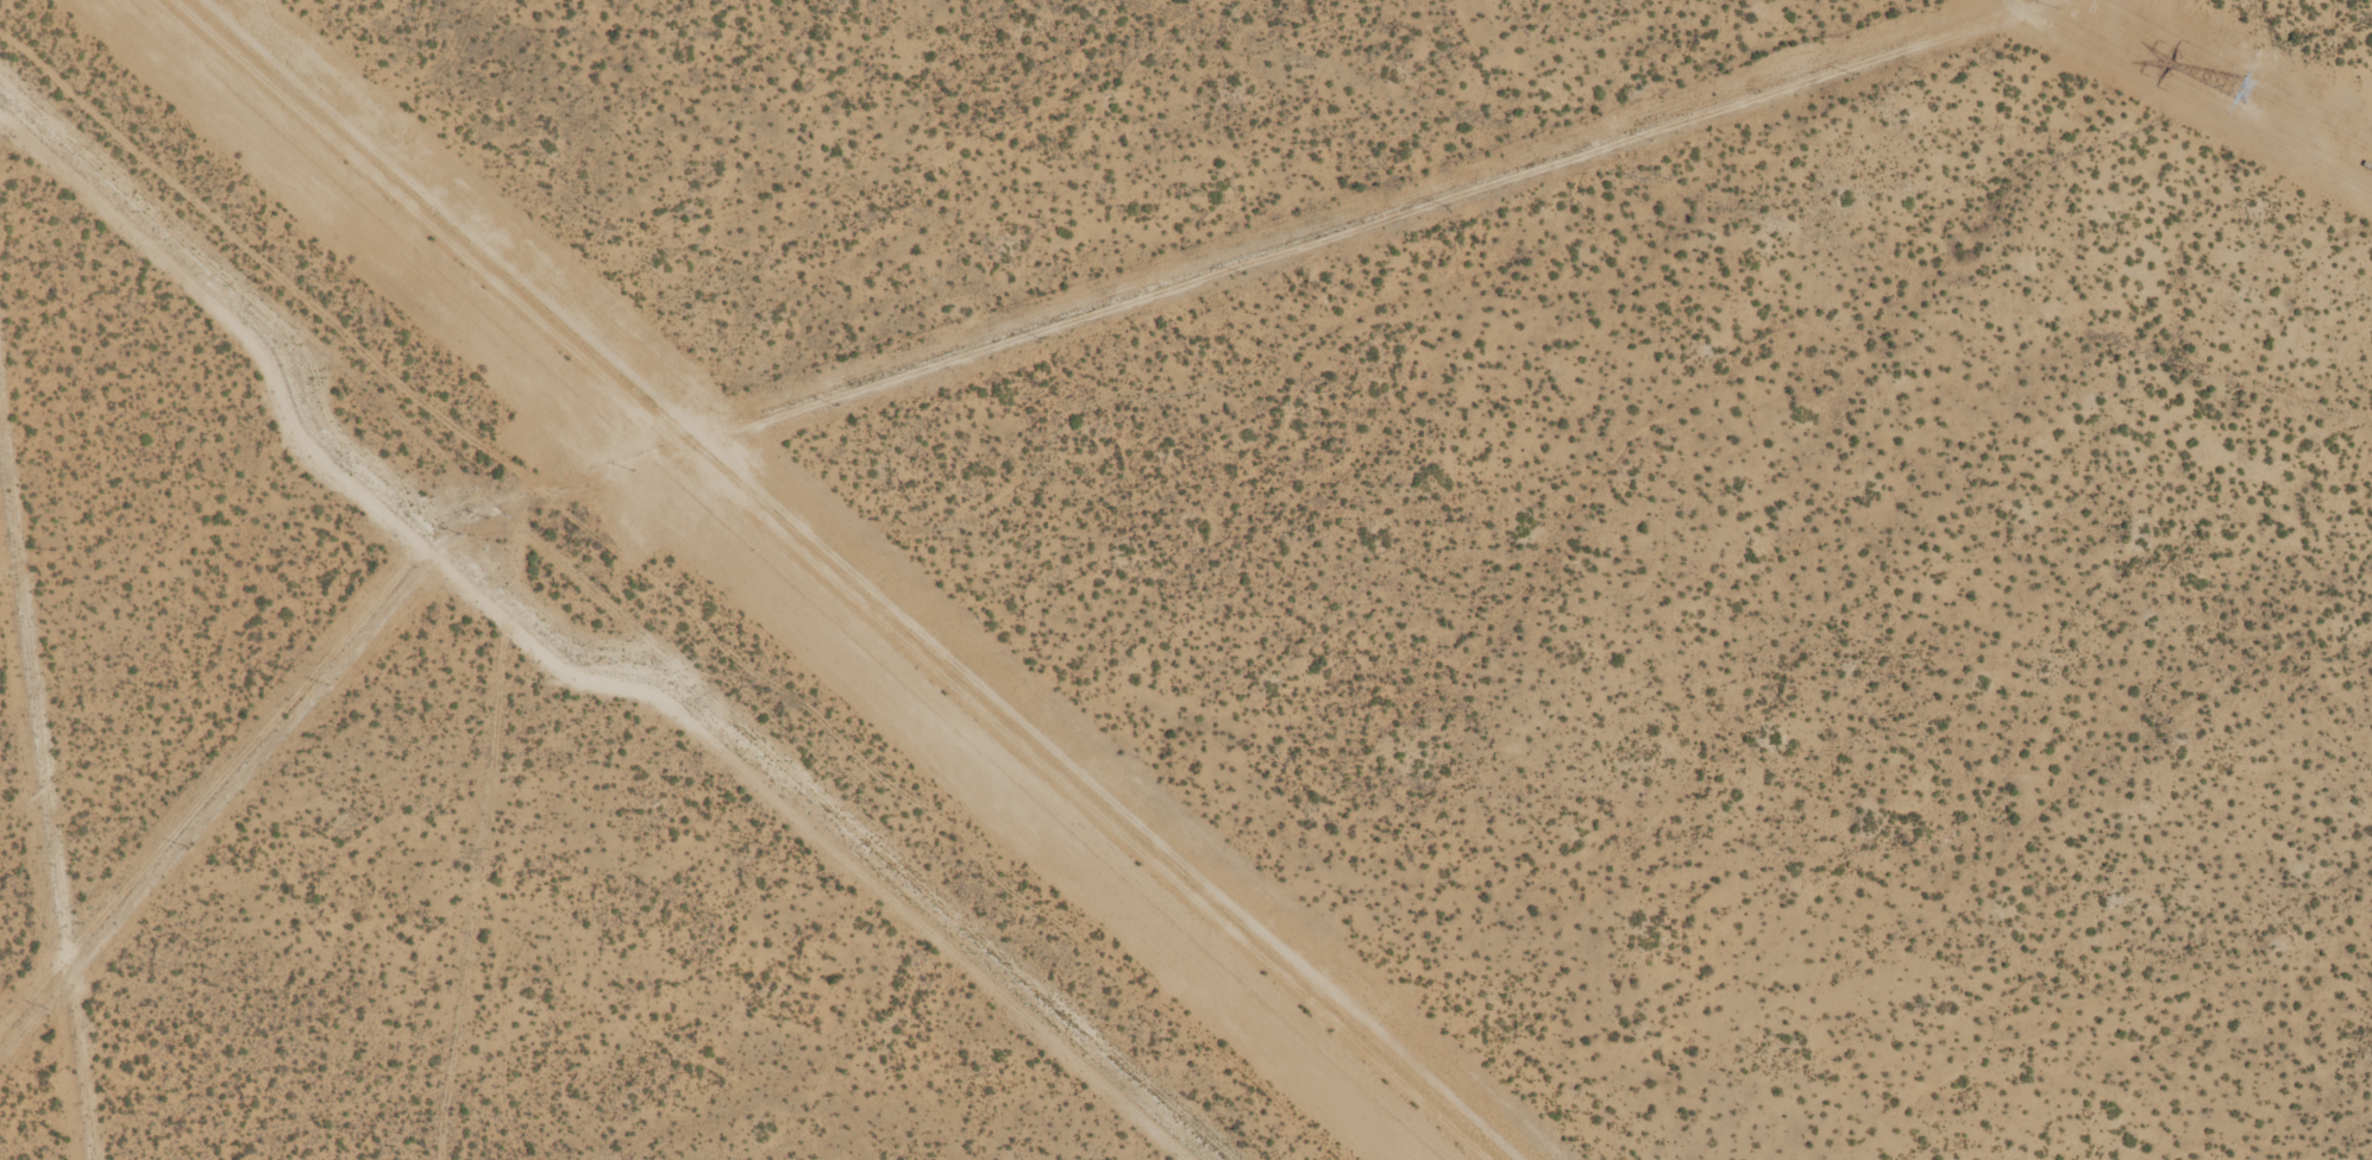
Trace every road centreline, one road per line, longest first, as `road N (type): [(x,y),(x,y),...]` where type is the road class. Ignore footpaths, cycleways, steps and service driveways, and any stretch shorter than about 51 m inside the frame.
road 1 (track): [(2371,39),(2251,94),(1901,201),(1467,274),(1110,434),(1003,529),(605,554),(564,584)]

